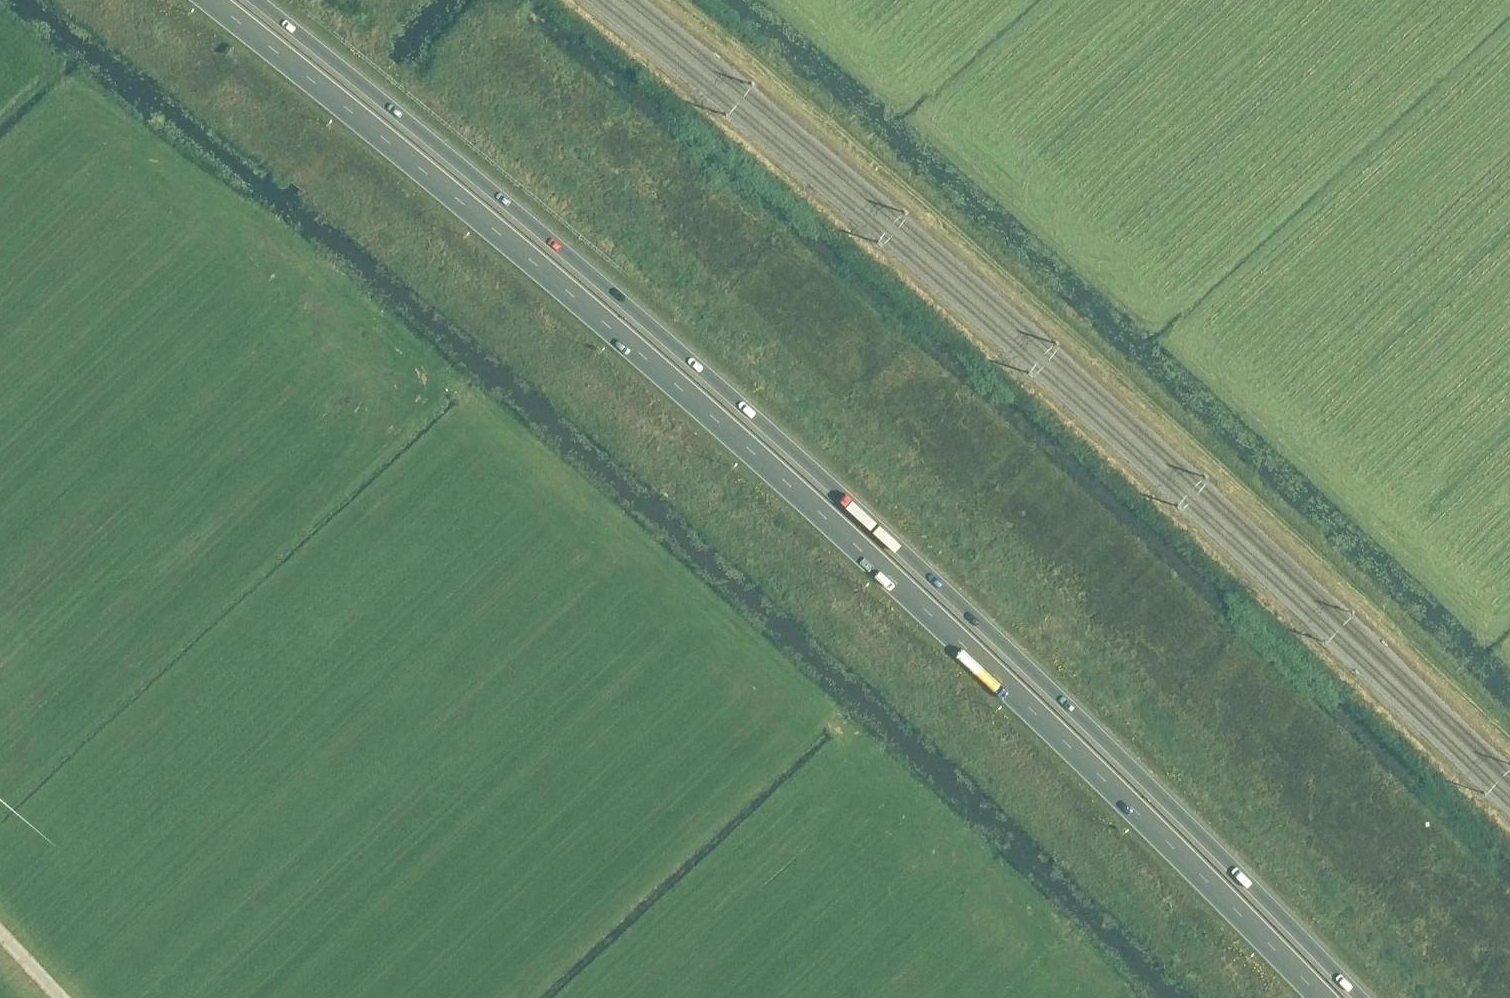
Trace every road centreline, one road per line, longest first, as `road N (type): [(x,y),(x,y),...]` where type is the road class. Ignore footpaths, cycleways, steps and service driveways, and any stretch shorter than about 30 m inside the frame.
road 1 (trunk): [(211,0),(485,222),(828,519),(1319,997)]
road 2 (trunk): [(1360,997),(1158,794),(753,416),(256,0)]

